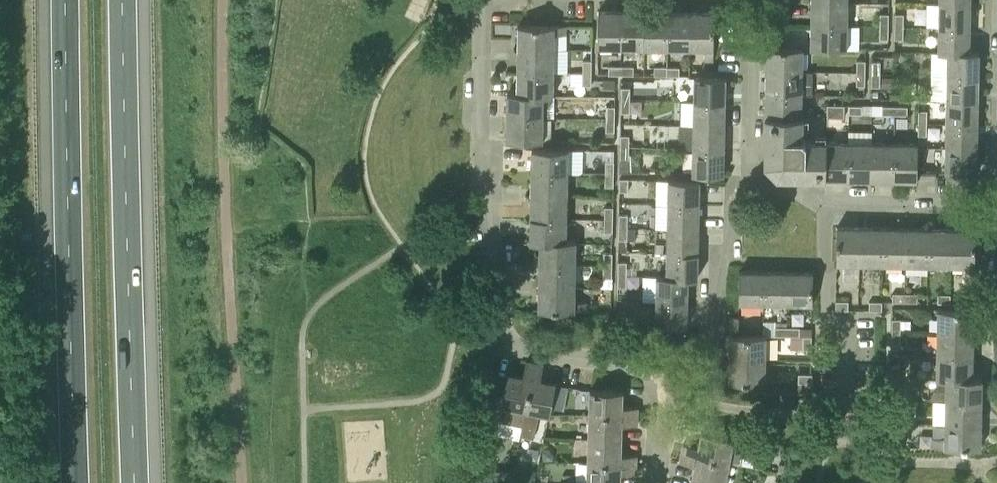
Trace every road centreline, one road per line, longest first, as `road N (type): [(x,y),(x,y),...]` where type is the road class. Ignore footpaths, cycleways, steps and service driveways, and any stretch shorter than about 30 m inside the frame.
road 1 (residential): [(489,0),(479,174),(499,192),(506,334),(643,369),(664,397)]
road 2 (motorway): [(130,482),(123,0)]
road 3 (motorway): [(66,0),(72,482)]
road 4 (residential): [(664,397),(716,346),(719,191),(744,191)]
road 5 (residential): [(744,191),(996,198)]
road 6 (residential): [(744,191),(751,0)]

